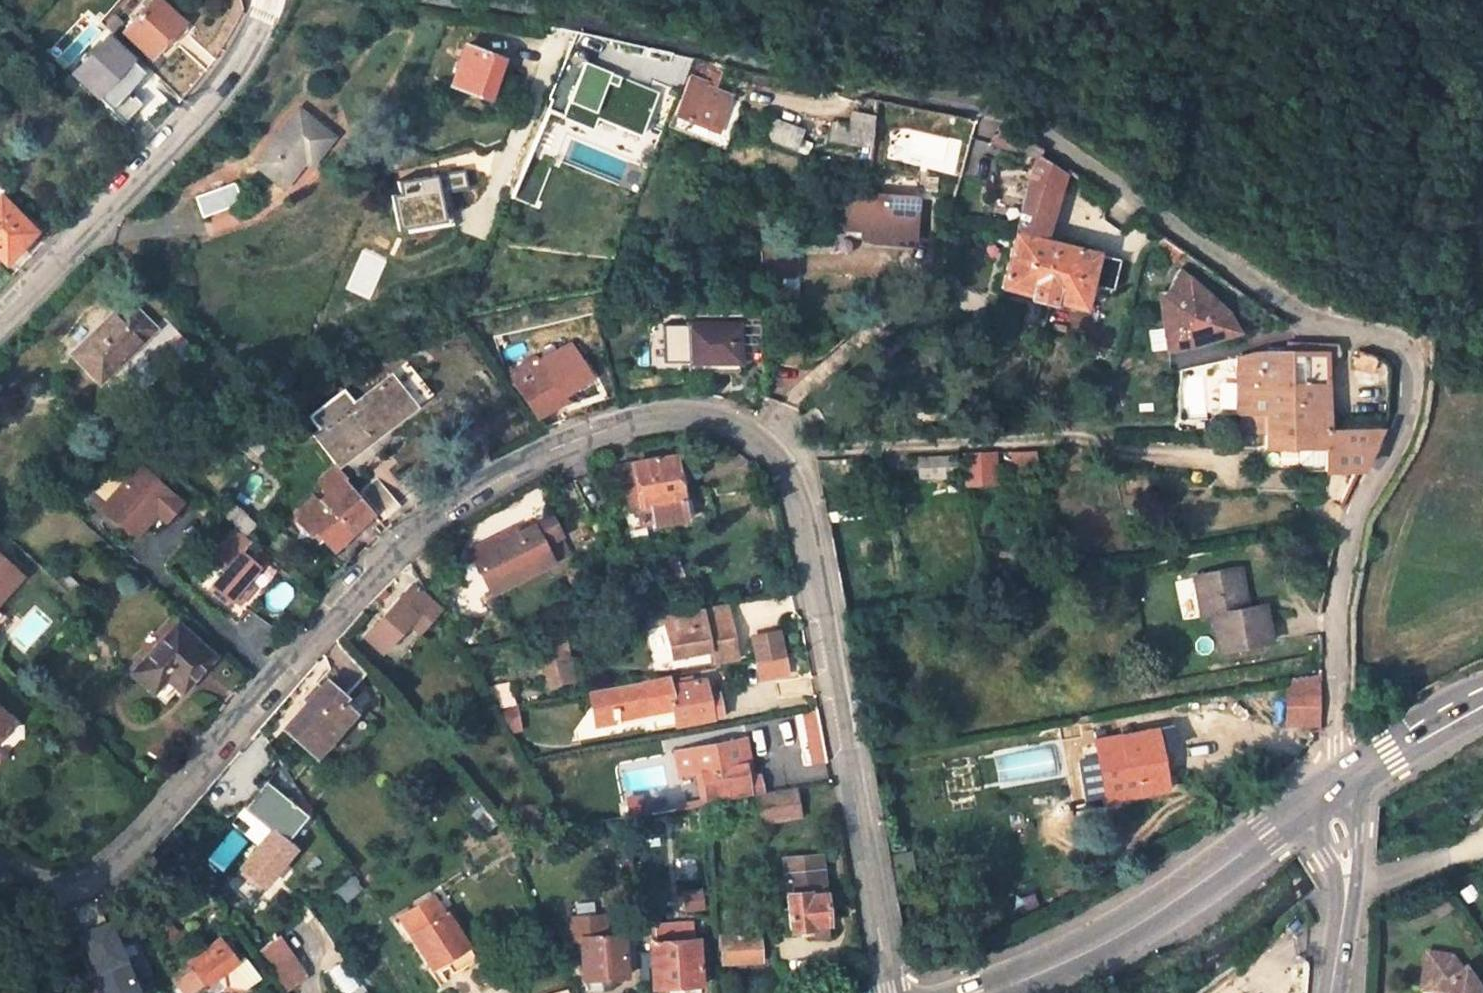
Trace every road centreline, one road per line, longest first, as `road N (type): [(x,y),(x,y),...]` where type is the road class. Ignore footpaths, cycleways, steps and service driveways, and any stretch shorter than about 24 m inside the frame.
road 1 (tertiary): [(881,992),(797,514),(762,449),(693,418),(603,431),(488,487),(332,608),(124,841),(55,888),(0,872)]
road 2 (residential): [(1335,778),(1336,609),(1354,519),(1414,403),(1414,375),(1398,350),(1298,317),(1048,136),(986,109),(440,0)]
road 3 (tertiary): [(0,314),(203,106),(236,63),(267,0)]
road 4 (secondary): [(1335,778),(1125,924),(988,992)]
road 5 (tertiary): [(1331,992),(1346,869),(1335,778)]
road 6 (secondary): [(1482,700),(1335,778)]
road 7 (track): [(1346,893),(1482,842)]

